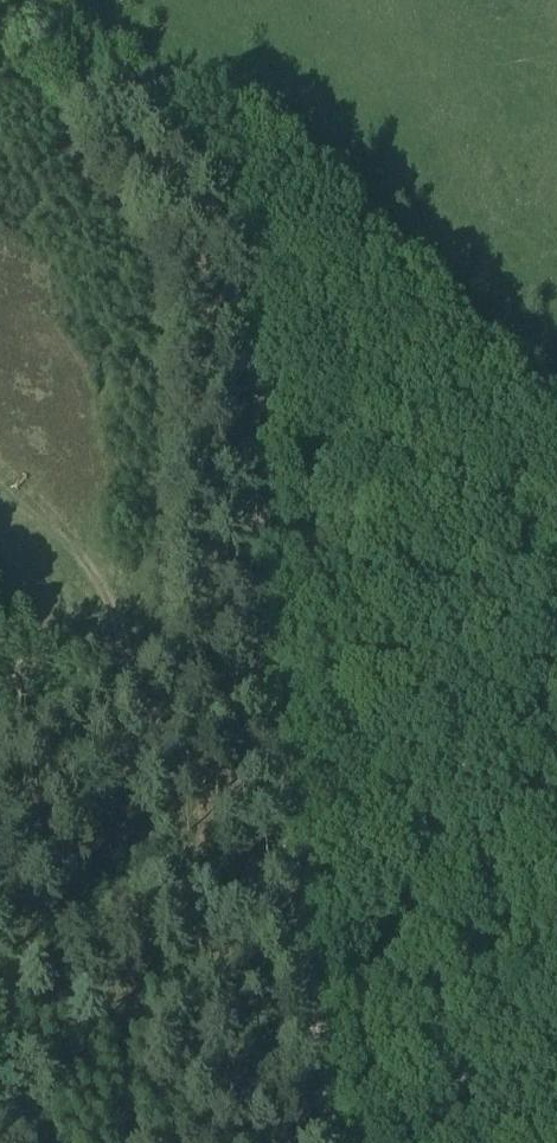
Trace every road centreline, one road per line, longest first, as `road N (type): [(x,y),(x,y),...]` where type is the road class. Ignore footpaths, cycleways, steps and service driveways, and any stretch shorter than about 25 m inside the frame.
road 1 (track): [(276,772),(259,633),(244,269),(223,213),(167,130),(104,41),(56,0)]
road 2 (track): [(339,1142),(276,772),(204,744),(153,759)]
road 3 (track): [(153,759),(122,642),(0,475)]
road 4 (track): [(153,759),(0,826)]

